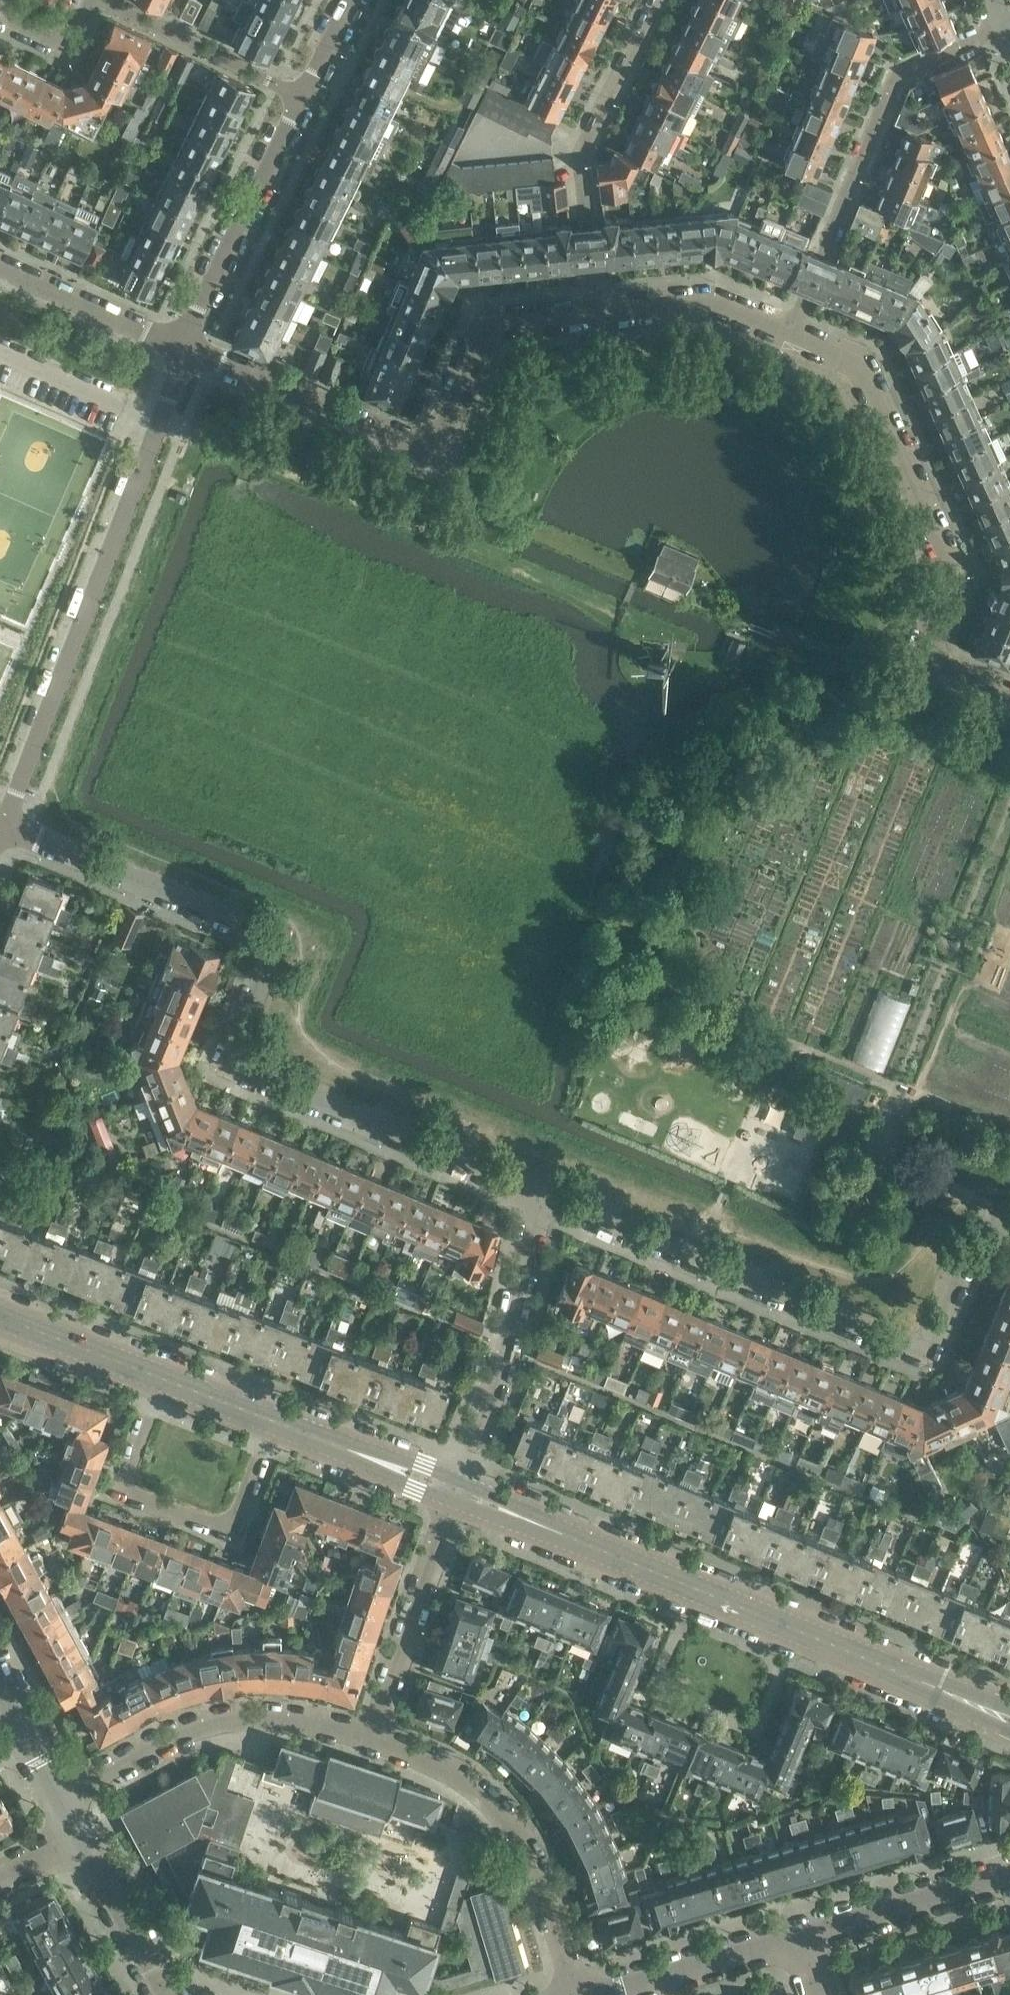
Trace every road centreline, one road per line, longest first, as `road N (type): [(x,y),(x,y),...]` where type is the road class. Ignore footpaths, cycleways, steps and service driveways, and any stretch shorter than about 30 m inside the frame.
road 1 (track): [(137,877),(63,1056),(102,1172),(511,1348)]
road 2 (residential): [(538,1196),(260,1075),(231,1038),(256,962),(248,922),(2,821)]
road 3 (residential): [(1009,1221),(984,1210),(936,1337),(911,1347),(538,1196)]
road 4 (secondary): [(972,1703),(458,1492)]
road 5 (residential): [(596,312),(499,323),(487,331),(436,454),(185,346)]
road 6 (residential): [(2,821),(185,346)]
road 7 (residential): [(1009,692),(921,654),(951,574),(859,357),(788,327)]
road 8 (secondary): [(458,1492),(0,1312)]
road 9 (residential): [(1005,27),(897,74),(788,327)]
road 10 (residential): [(581,1994),(530,1856),(503,1813),(459,1771),(372,1731)]
road 11 (residential): [(661,0),(581,158),(596,312)]
road 12 (residential): [(372,1731),(283,1717),(201,1730),(69,1808)]
road 13 (residential): [(458,1492),(511,1348),(538,1196)]
road 14 (residential): [(185,346),(304,94)]
road 15 (residential): [(458,1492),(372,1731)]
road 16 (residential): [(1009,1870),(798,1933)]
road 17 (residential): [(798,1933),(594,1994)]
road 18 (residential): [(185,346),(0,263)]
road 19 (residential): [(304,94),(127,0)]
road 20 (residential): [(788,327),(708,298),(596,312)]
road 21 (residential): [(83,1833),(181,1994)]
road 22 (residential): [(3,0),(8,32),(51,50),(81,29),(96,0)]
road 23 (residential): [(0,1688),(69,1808)]

